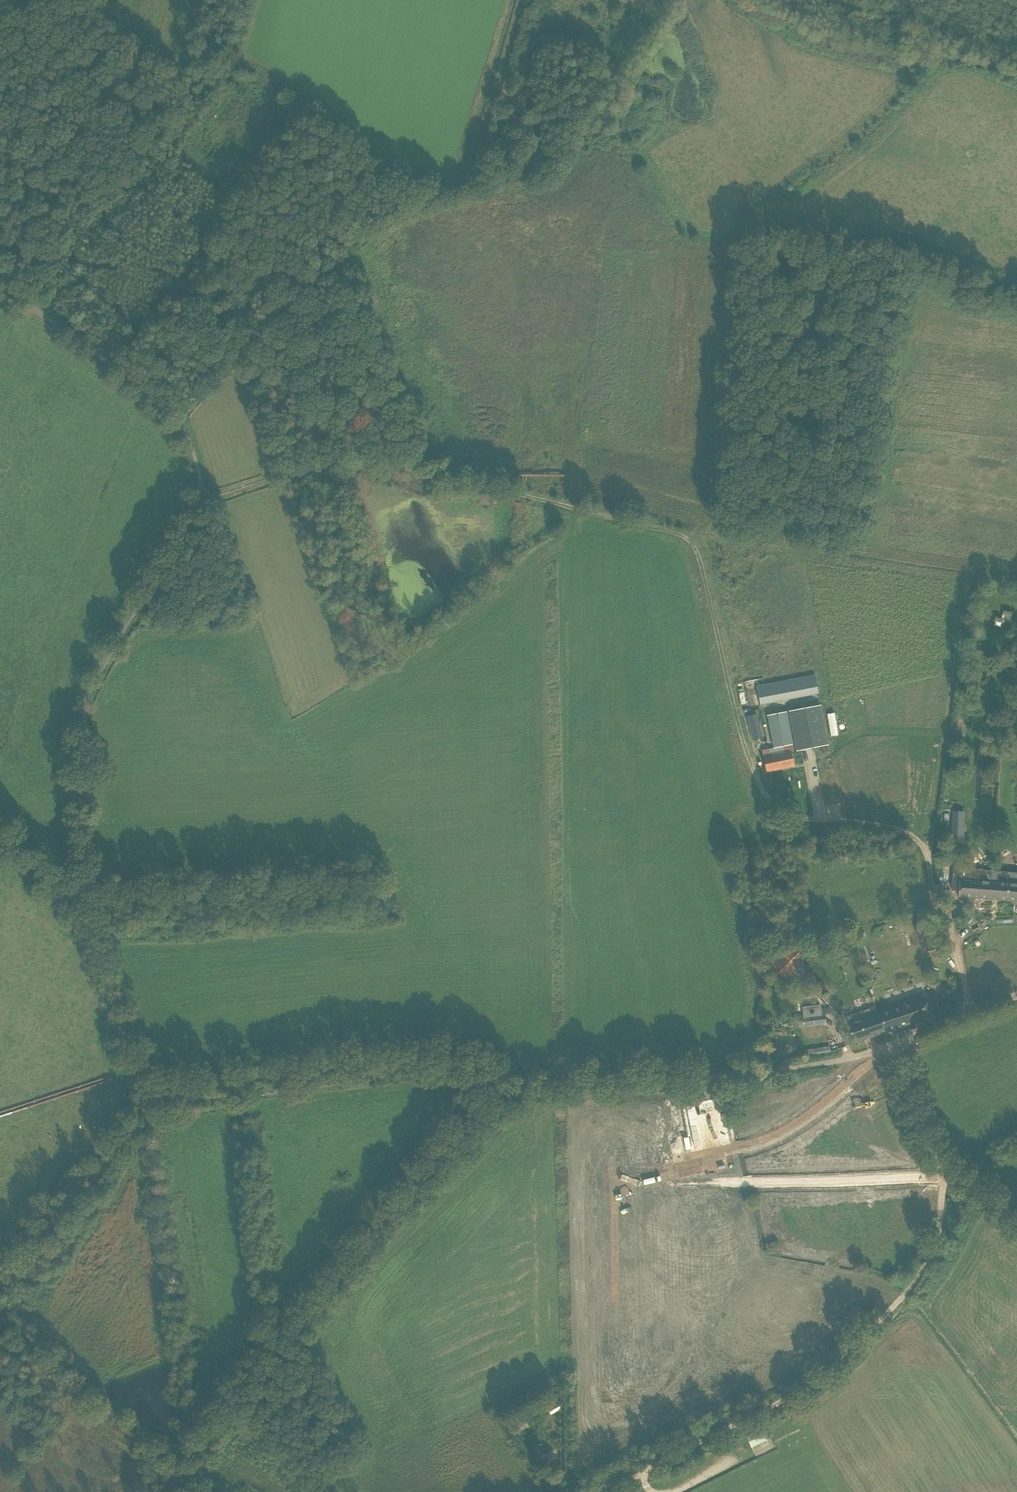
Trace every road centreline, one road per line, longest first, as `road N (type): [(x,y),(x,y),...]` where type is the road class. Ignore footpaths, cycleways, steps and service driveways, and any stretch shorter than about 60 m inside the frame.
road 1 (track): [(558,0),(577,937),(591,1024),(581,1145),(587,1491)]
road 2 (track): [(974,1014),(928,853),(904,834),(791,821),(766,799),(702,543),(345,464),(201,496)]
road 3 (track): [(184,417),(392,215),(471,190),(523,0)]
road 4 (track): [(880,1047),(813,1112),(761,1140),(616,1168),(618,1339),(584,1405)]
road 5 (track): [(943,1158),(931,1252),(895,1303),(816,1380),(603,1491)]
road 6 (track): [(486,1068),(453,1053),(149,1090)]
road 7 (track): [(616,1187),(942,1176)]
road 8 (track): [(928,853),(972,576)]
road 9 (unclassified): [(1016,1216),(962,1179),(935,1148),(899,1041)]
road 10 (track): [(720,1392),(625,1429),(586,1432)]
road 11 (unclassified): [(899,1041),(1016,994)]

